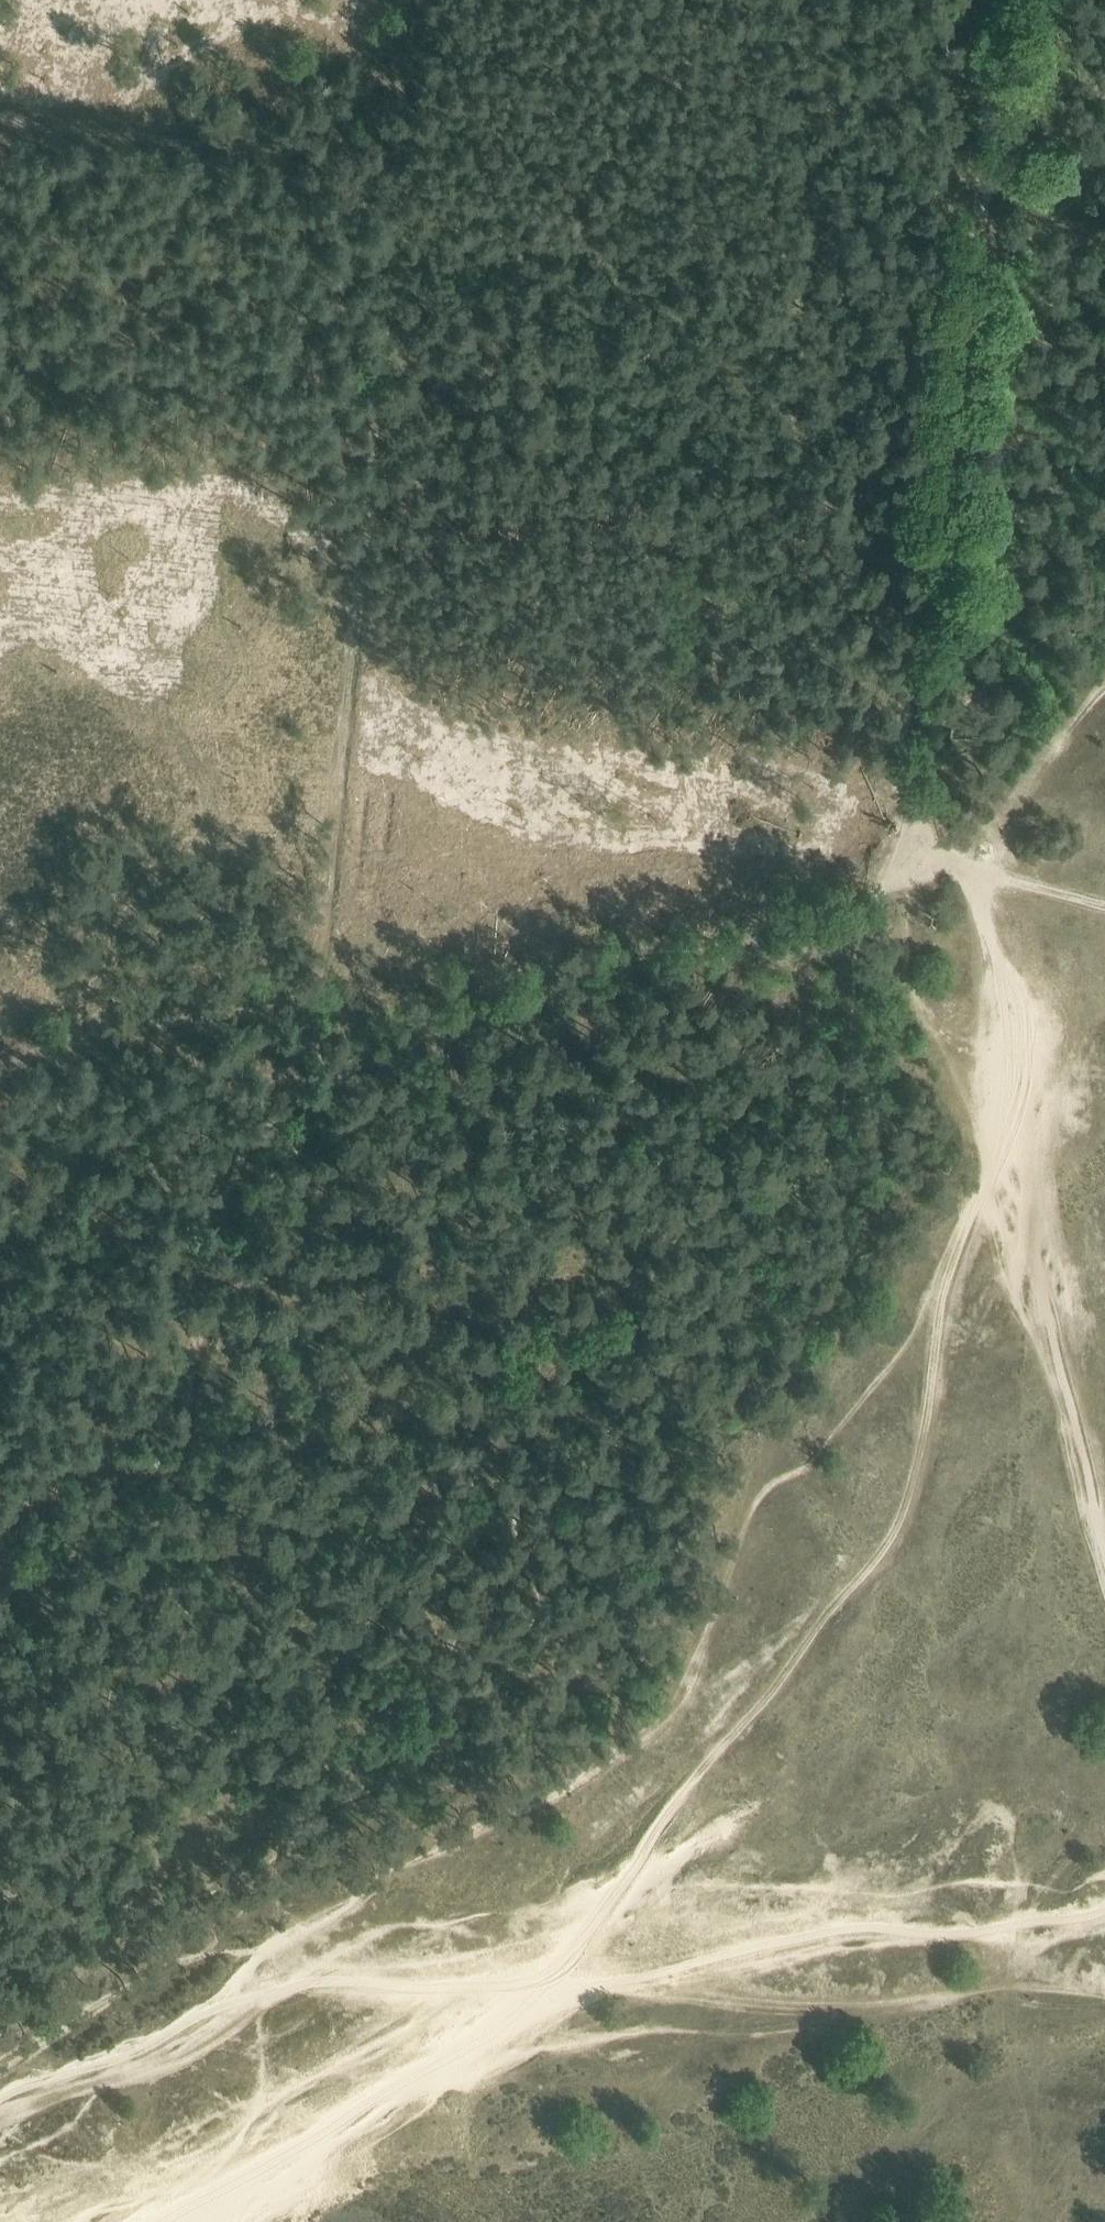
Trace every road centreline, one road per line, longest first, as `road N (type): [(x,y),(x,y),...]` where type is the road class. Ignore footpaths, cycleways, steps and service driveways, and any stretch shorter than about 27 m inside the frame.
road 1 (track): [(971,185),(927,549)]
road 2 (track): [(995,0),(971,185)]

